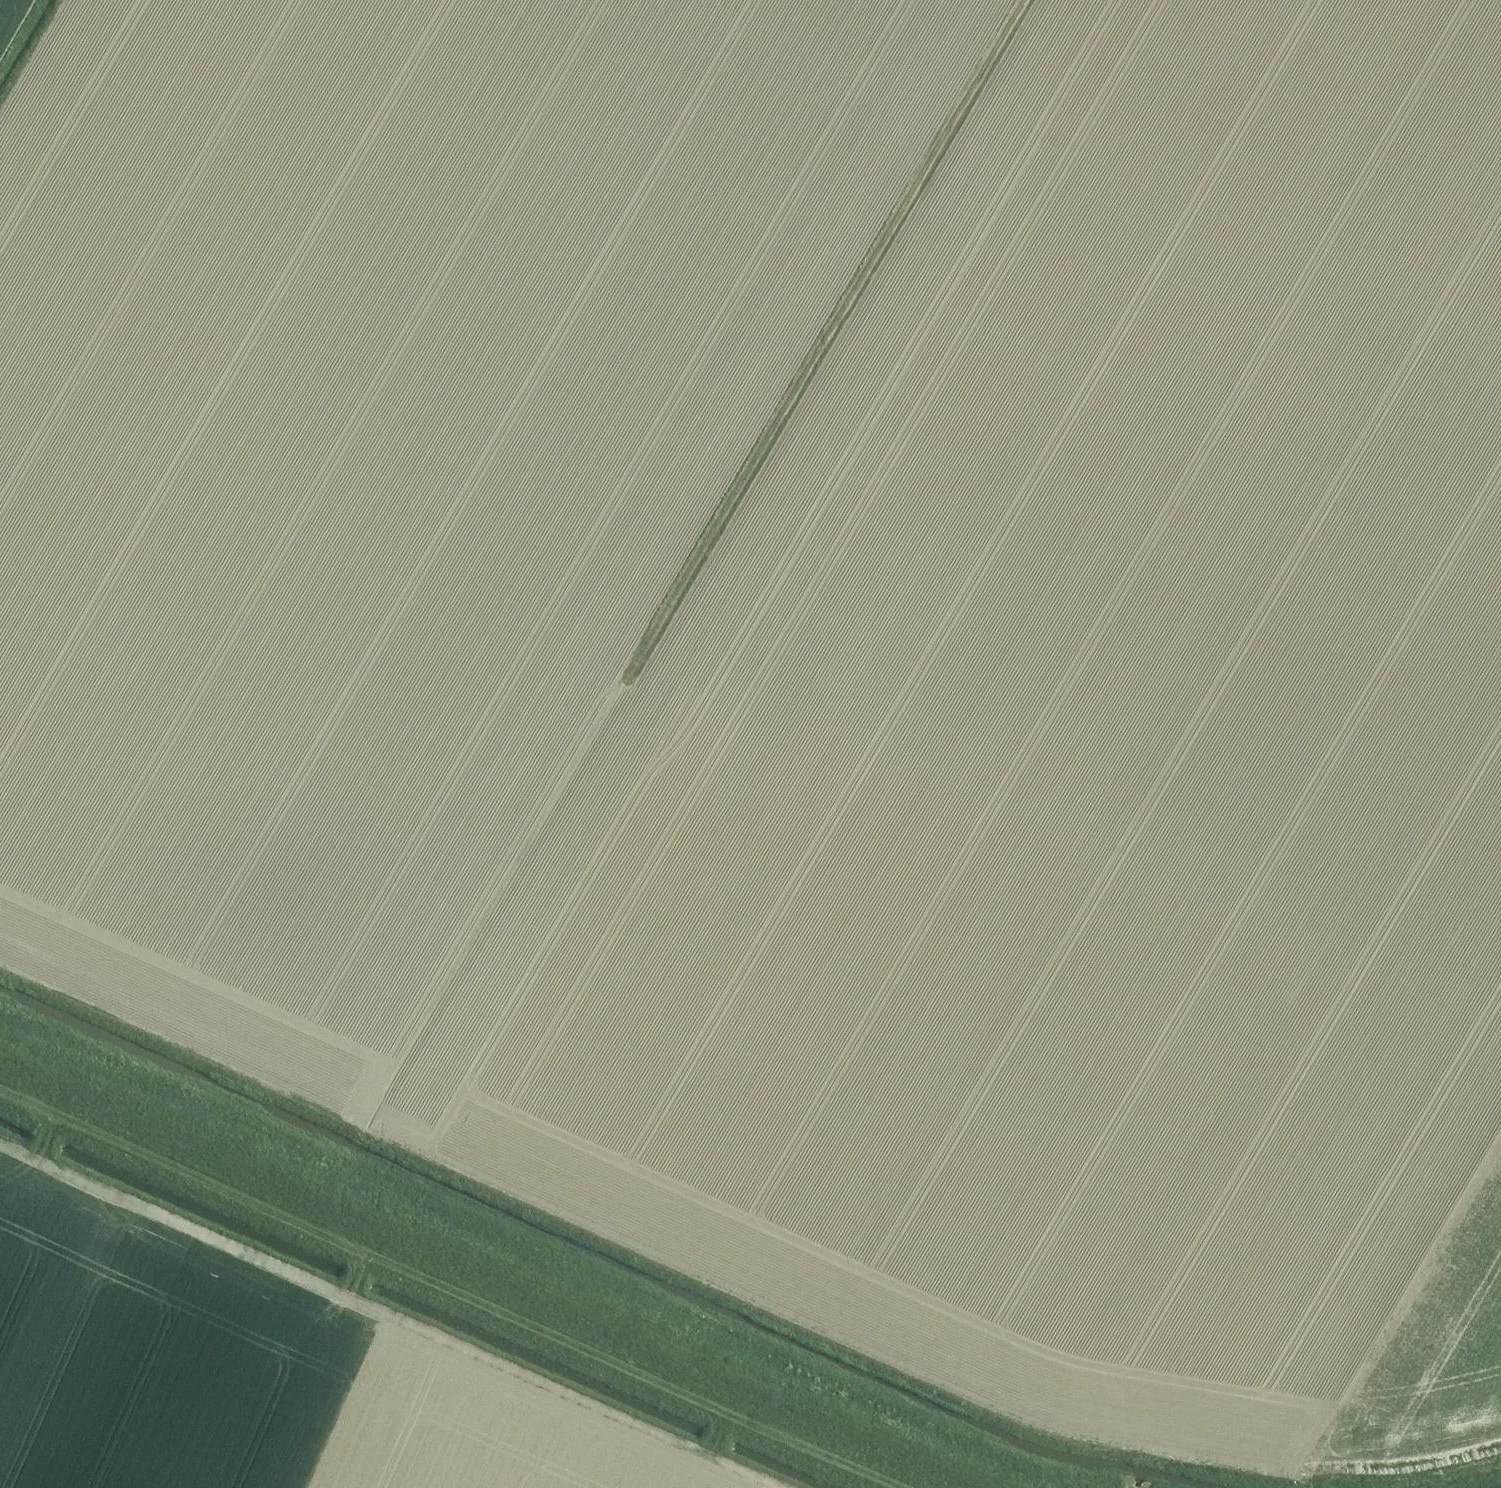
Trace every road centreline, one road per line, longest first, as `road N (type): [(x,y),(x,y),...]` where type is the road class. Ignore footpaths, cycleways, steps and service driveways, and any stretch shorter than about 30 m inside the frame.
road 1 (track): [(0,1104),(871,1487)]
road 2 (track): [(1024,0),(659,630)]

